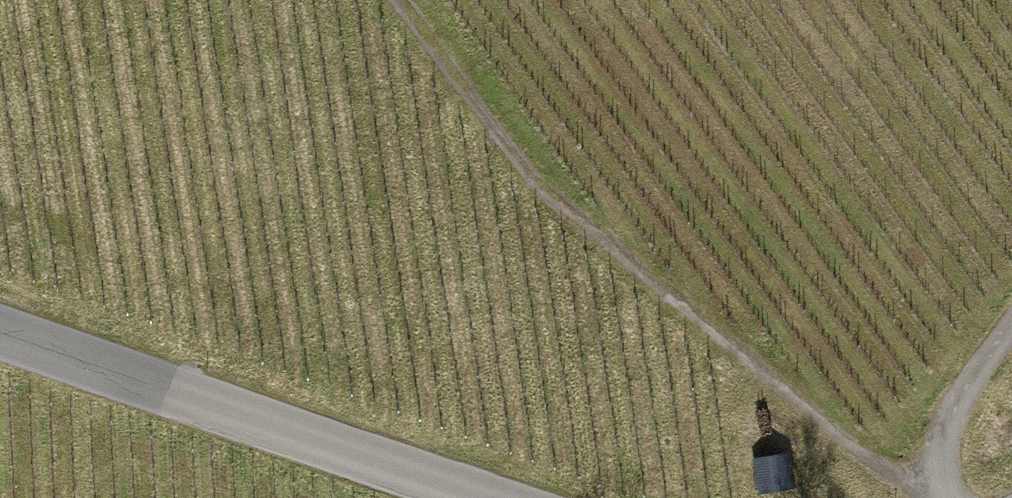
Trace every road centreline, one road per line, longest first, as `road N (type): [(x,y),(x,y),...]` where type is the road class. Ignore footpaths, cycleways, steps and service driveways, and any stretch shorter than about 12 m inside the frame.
road 1 (track): [(396,0),(546,203),(921,497)]
road 2 (tertiary): [(0,332),(491,497)]
road 3 (track): [(965,497),(945,459),(971,372),(1011,320)]

